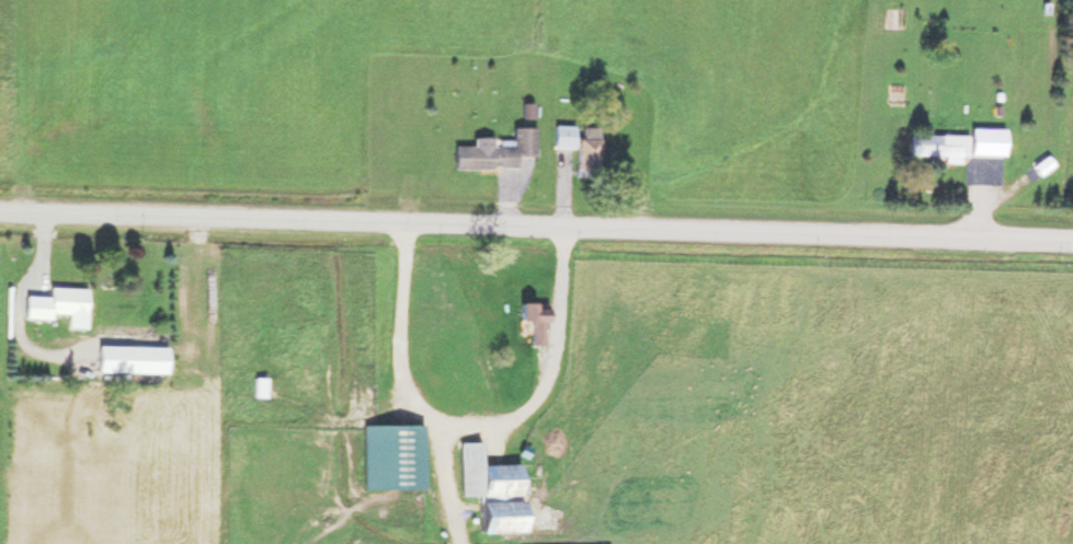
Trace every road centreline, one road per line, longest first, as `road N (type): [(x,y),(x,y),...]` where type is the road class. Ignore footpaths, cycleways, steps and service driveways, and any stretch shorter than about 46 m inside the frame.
road 1 (residential): [(1072,240),(0,209)]

